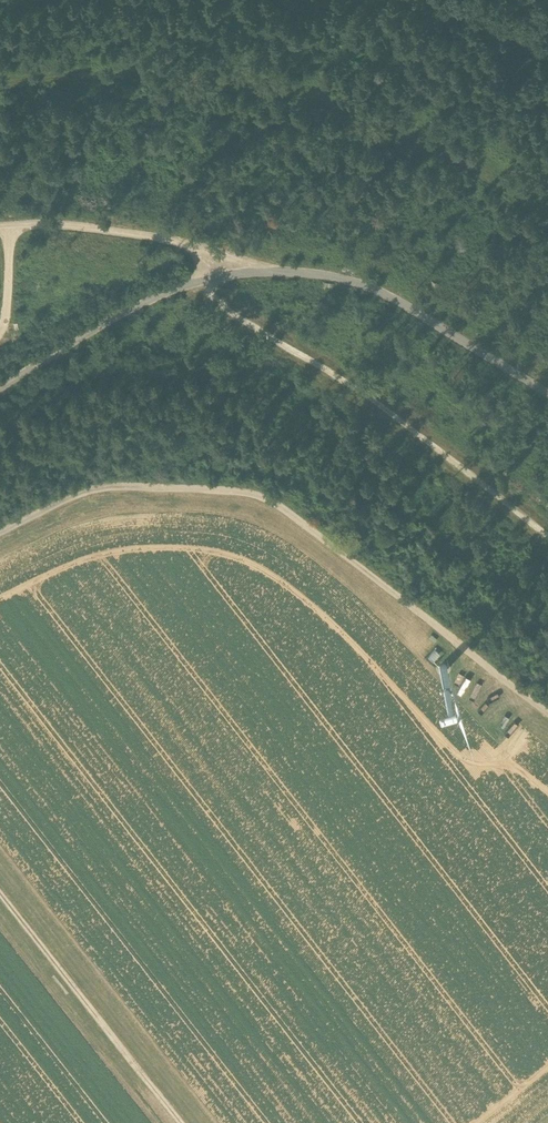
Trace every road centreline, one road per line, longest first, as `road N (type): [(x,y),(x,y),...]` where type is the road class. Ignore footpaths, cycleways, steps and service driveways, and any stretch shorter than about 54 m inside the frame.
road 1 (track): [(547,716),(265,497),(104,484),(0,529)]
road 2 (track): [(206,274),(220,299),(264,337),(388,413),(547,545)]
road 3 (track): [(212,255),(262,272),(365,288),(413,309),(547,395)]
road 4 (track): [(183,1122),(0,894)]
road 5 (track): [(0,394),(206,274),(212,255)]
road 6 (track): [(212,255),(88,228),(0,227)]

